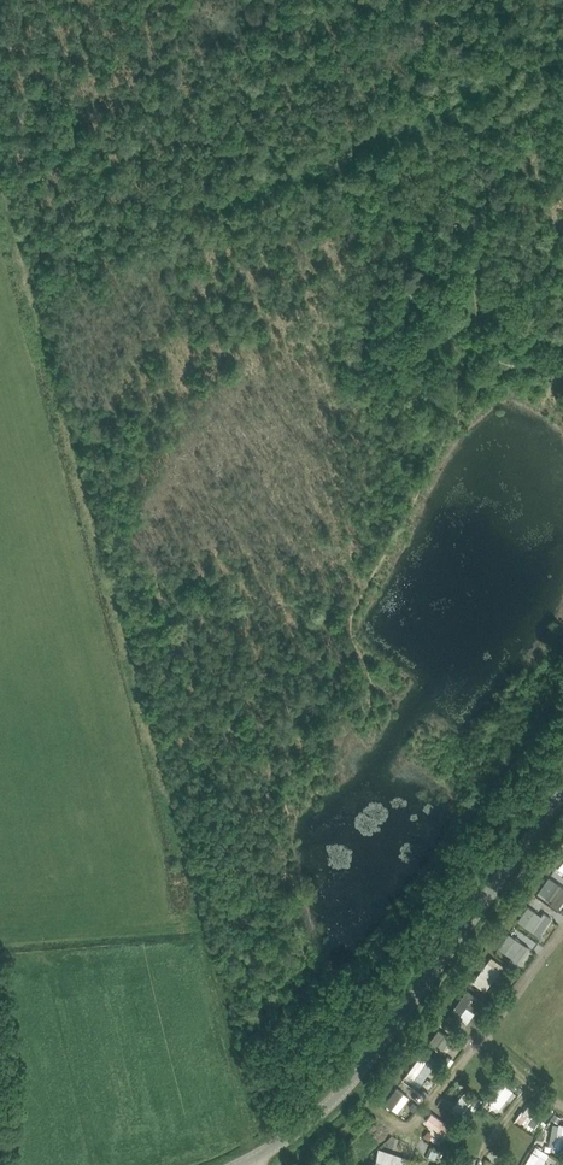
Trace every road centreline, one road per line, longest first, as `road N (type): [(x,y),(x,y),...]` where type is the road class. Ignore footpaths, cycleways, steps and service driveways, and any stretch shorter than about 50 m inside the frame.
road 1 (unclassified): [(240,1164),(345,1090),(562,795)]

